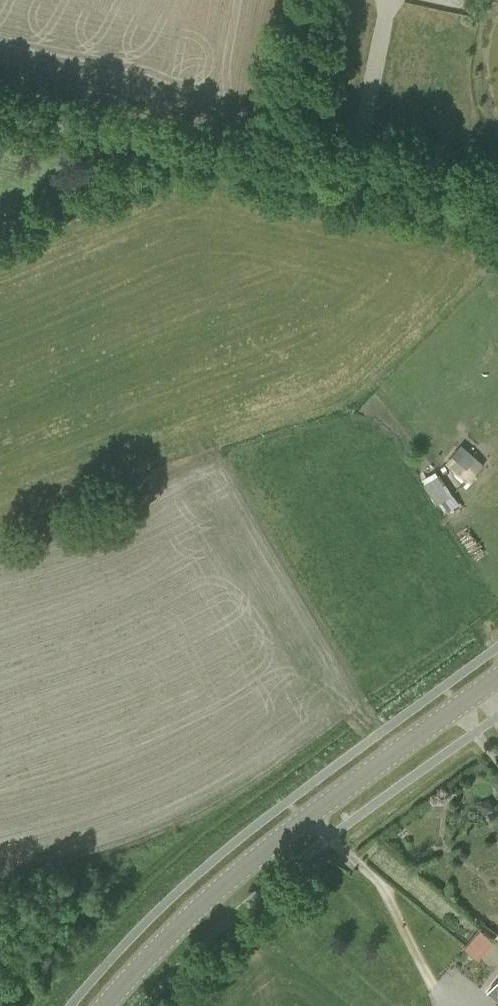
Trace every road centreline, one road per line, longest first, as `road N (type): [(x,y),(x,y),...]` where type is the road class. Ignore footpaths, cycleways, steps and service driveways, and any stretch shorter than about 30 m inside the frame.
road 1 (tertiary): [(105,1005),(247,865),(497,680)]
road 2 (unclassified): [(497,220),(0,112)]
road 3 (track): [(0,231),(186,151)]

